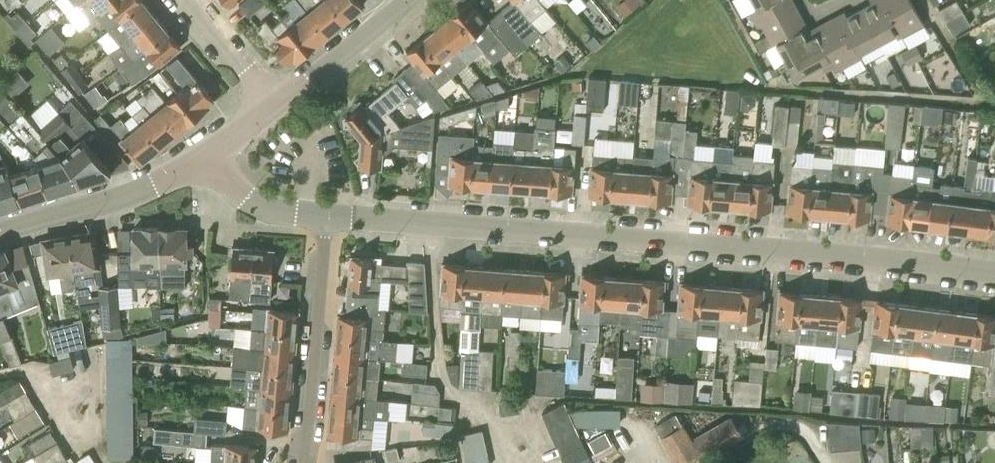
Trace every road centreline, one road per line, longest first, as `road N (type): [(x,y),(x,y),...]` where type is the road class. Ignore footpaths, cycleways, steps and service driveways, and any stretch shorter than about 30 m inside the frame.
road 1 (residential): [(994,272),(327,214)]
road 2 (residential): [(327,214),(301,462)]
road 3 (residential): [(0,232),(111,201),(201,157)]
road 4 (unclassified): [(275,103),(401,0)]
road 5 (residential): [(327,214),(258,203),(201,157)]
road 6 (residential): [(189,0),(275,103)]

